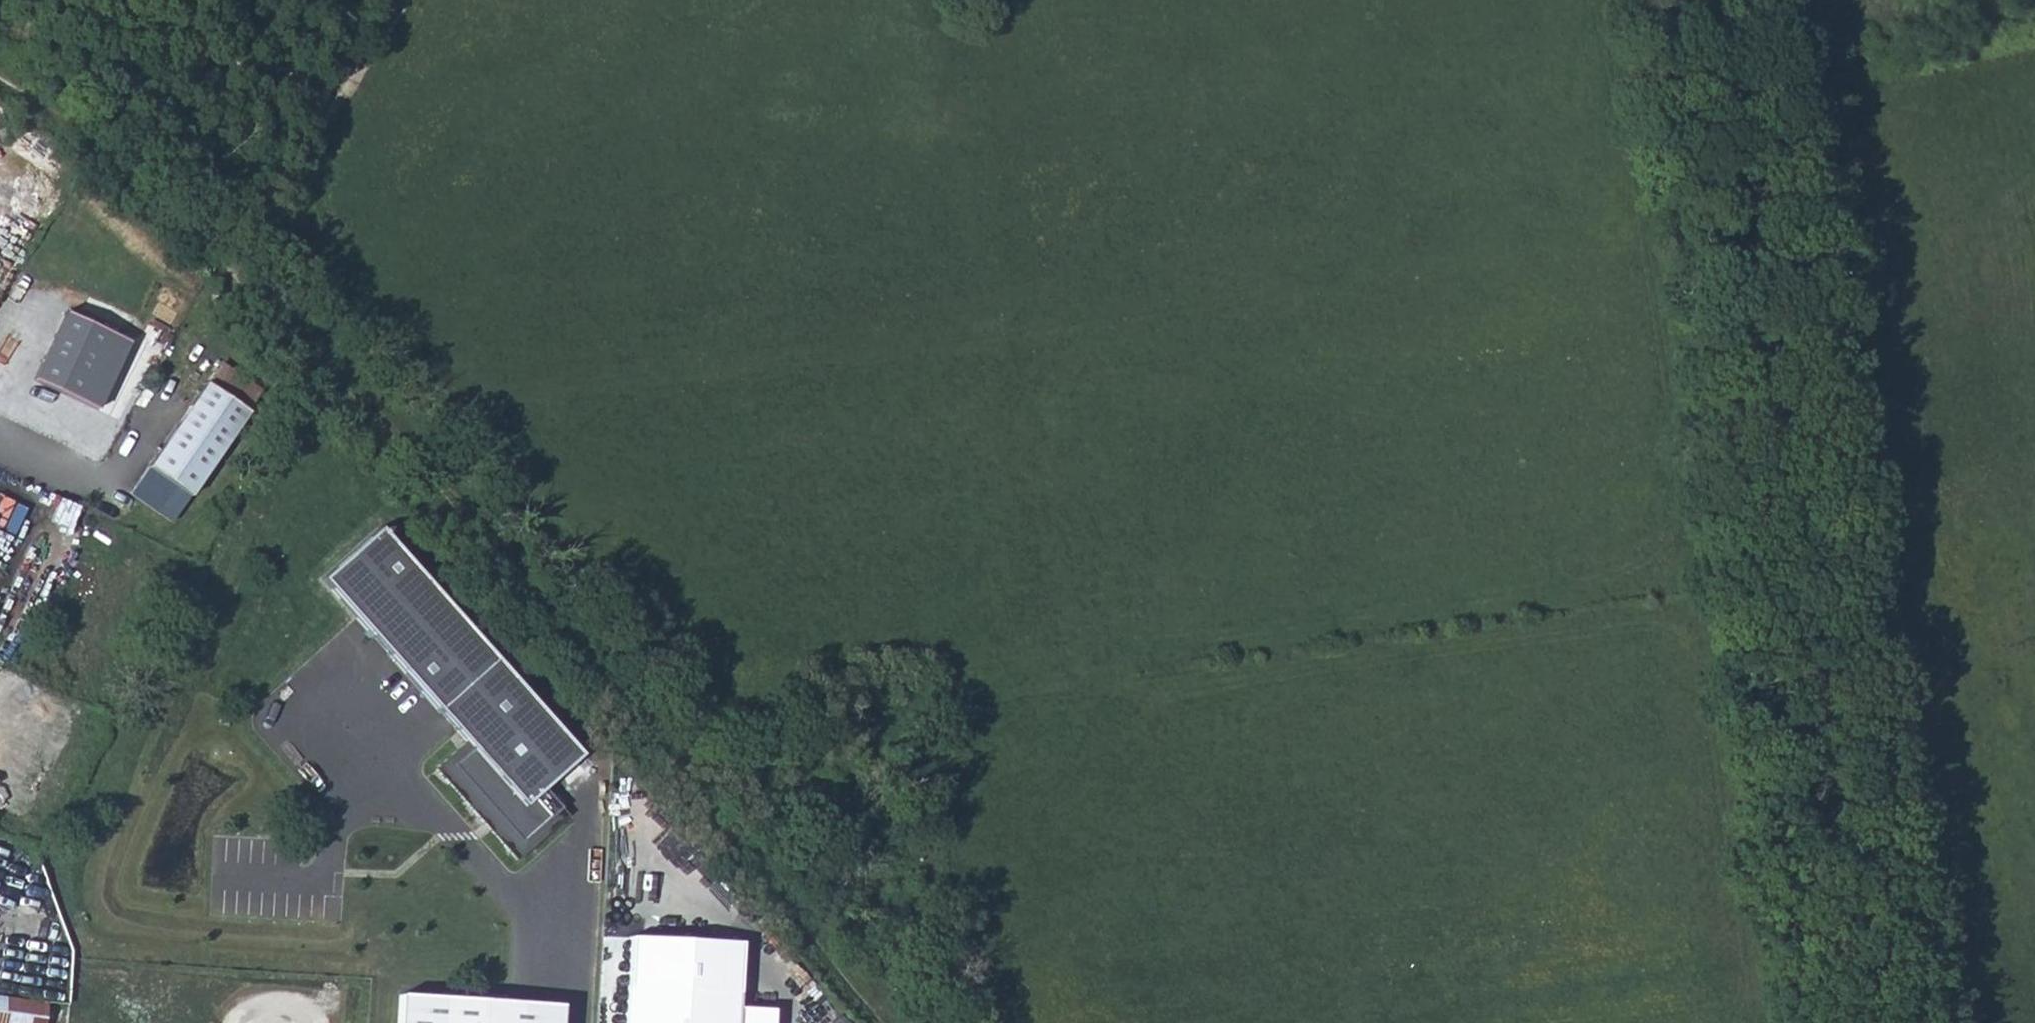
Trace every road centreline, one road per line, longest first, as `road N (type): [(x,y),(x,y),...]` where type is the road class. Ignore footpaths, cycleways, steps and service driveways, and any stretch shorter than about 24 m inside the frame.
road 1 (track): [(0,78),(137,189),(391,432),(885,1022)]
road 2 (residential): [(1831,1022),(1711,158),(1699,0)]

